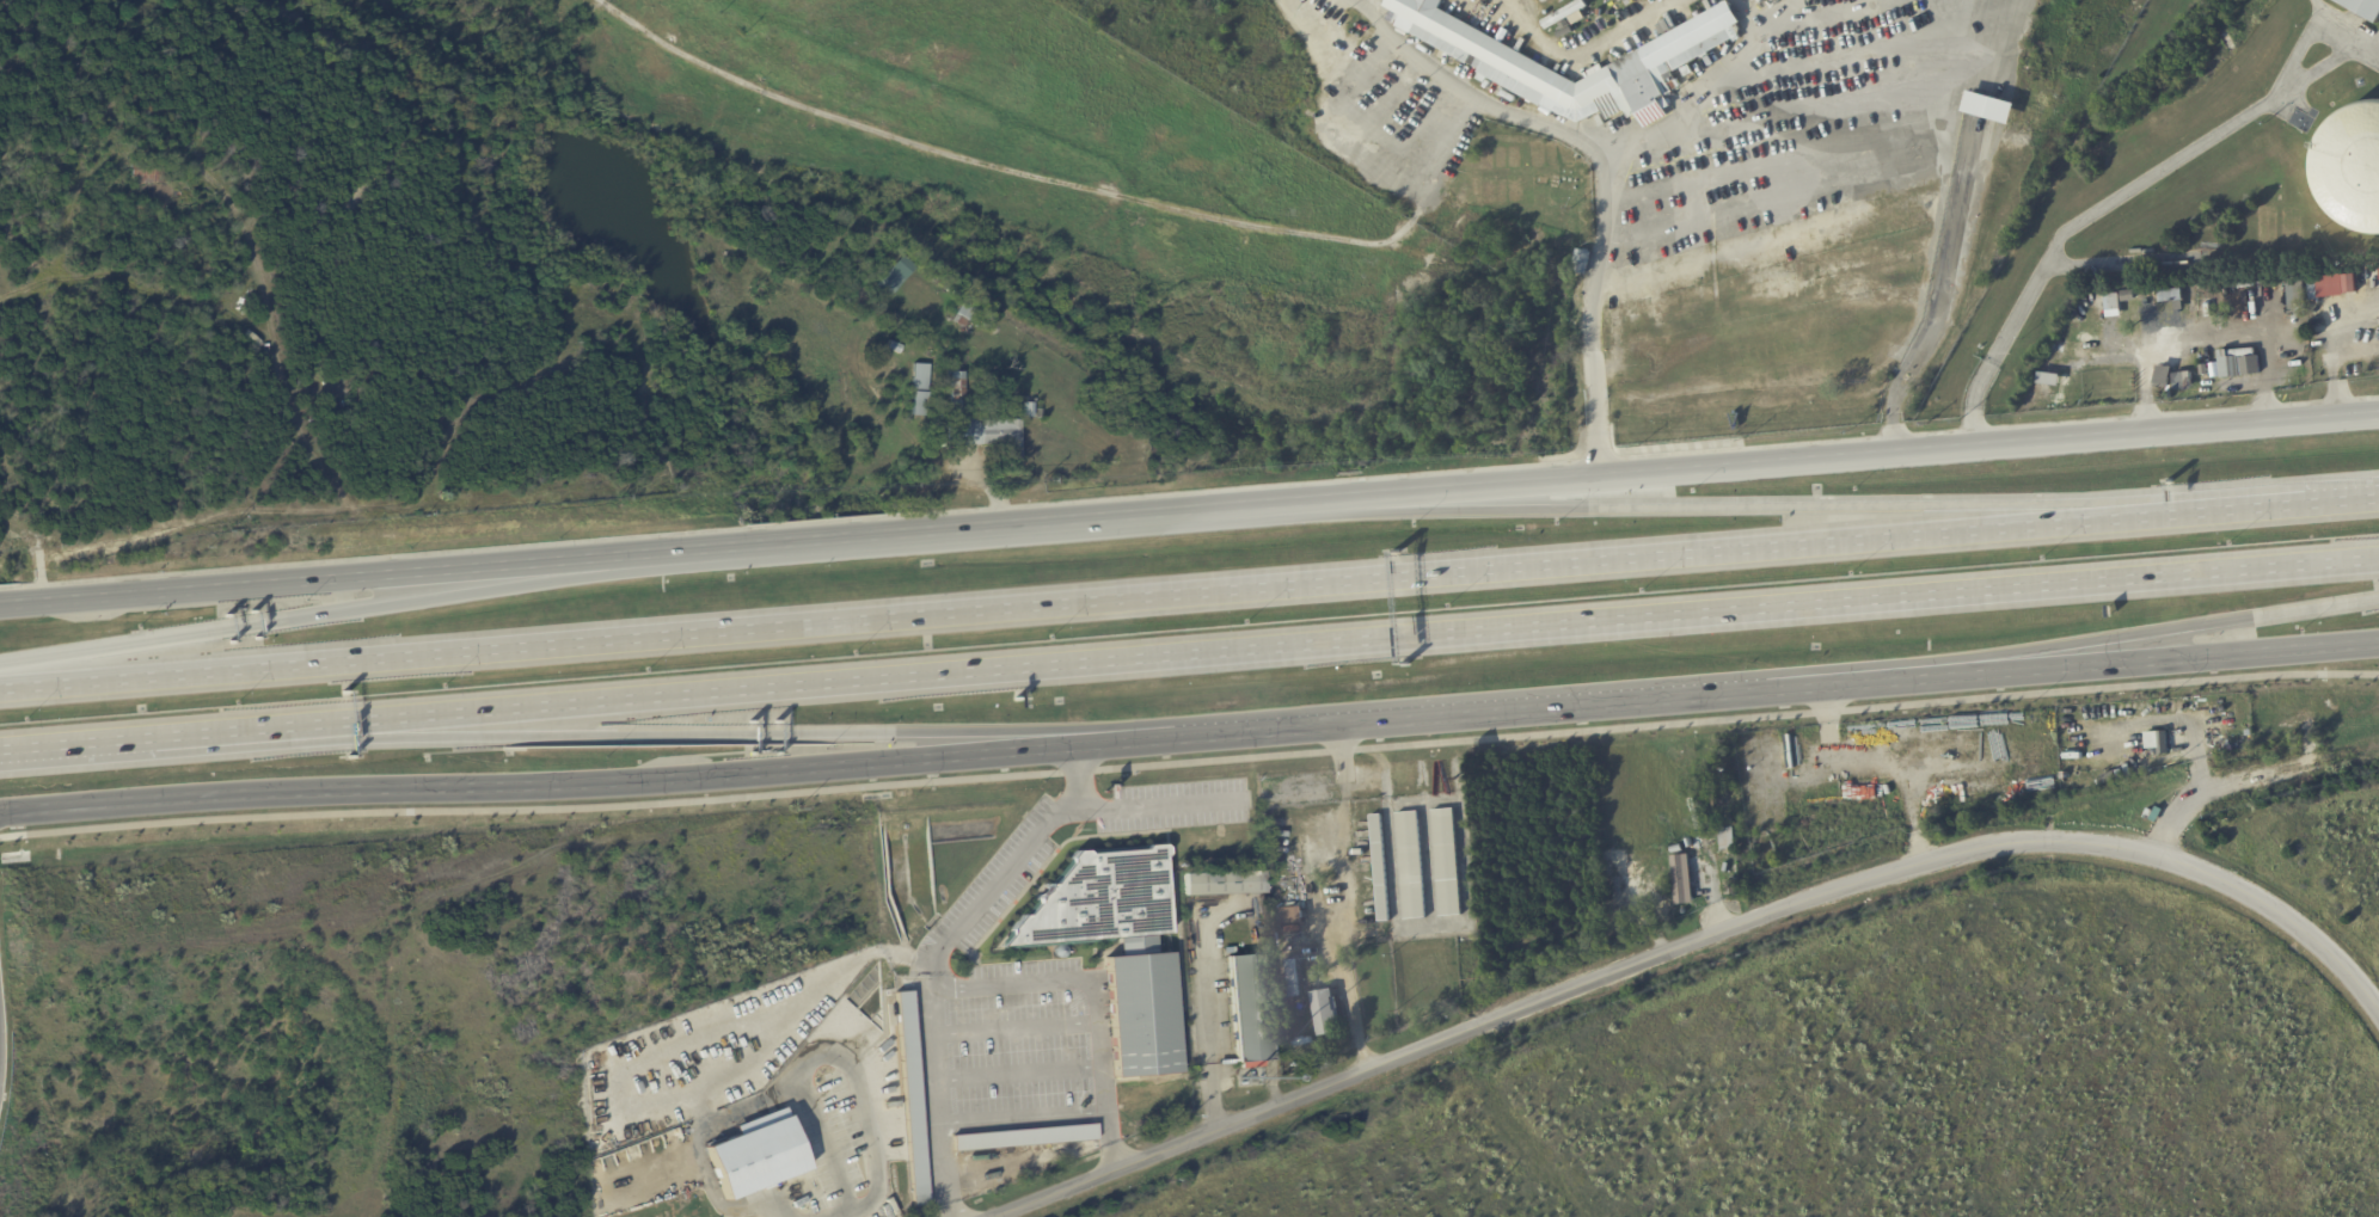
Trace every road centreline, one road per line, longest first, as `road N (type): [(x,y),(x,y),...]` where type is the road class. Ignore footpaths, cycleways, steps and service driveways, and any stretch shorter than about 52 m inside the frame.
road 1 (secondary): [(2378,416),(0,601)]
road 2 (motorway): [(2164,510),(0,681)]
road 3 (motorway): [(232,733),(2378,562)]
road 4 (tertiary): [(989,1216),(1852,883),(1955,852),(2037,840),(2163,858)]
road 5 (secondary): [(0,809),(211,793),(655,781),(1165,737)]
road 6 (motorway): [(232,733),(1165,737)]
road 7 (motorway): [(2164,510),(2087,502),(1414,509),(1280,503)]
road 8 (motorway): [(743,546),(0,664)]
road 9 (secondary): [(1165,737),(1768,689)]
road 10 (motorway): [(1901,678),(2378,598)]
road 11 (secondary): [(1901,678),(2378,639)]
road 12 (tertiary): [(2163,858),(2244,890),(2323,945),(2378,1019)]
road 13 (track): [(2163,858),(2172,822),(2208,792),(2378,742)]
road 14 (motorway): [(0,749),(232,733)]
road 15 (motorway): [(2378,493),(2164,510)]
road 16 (secondary): [(1768,689),(1901,678)]

